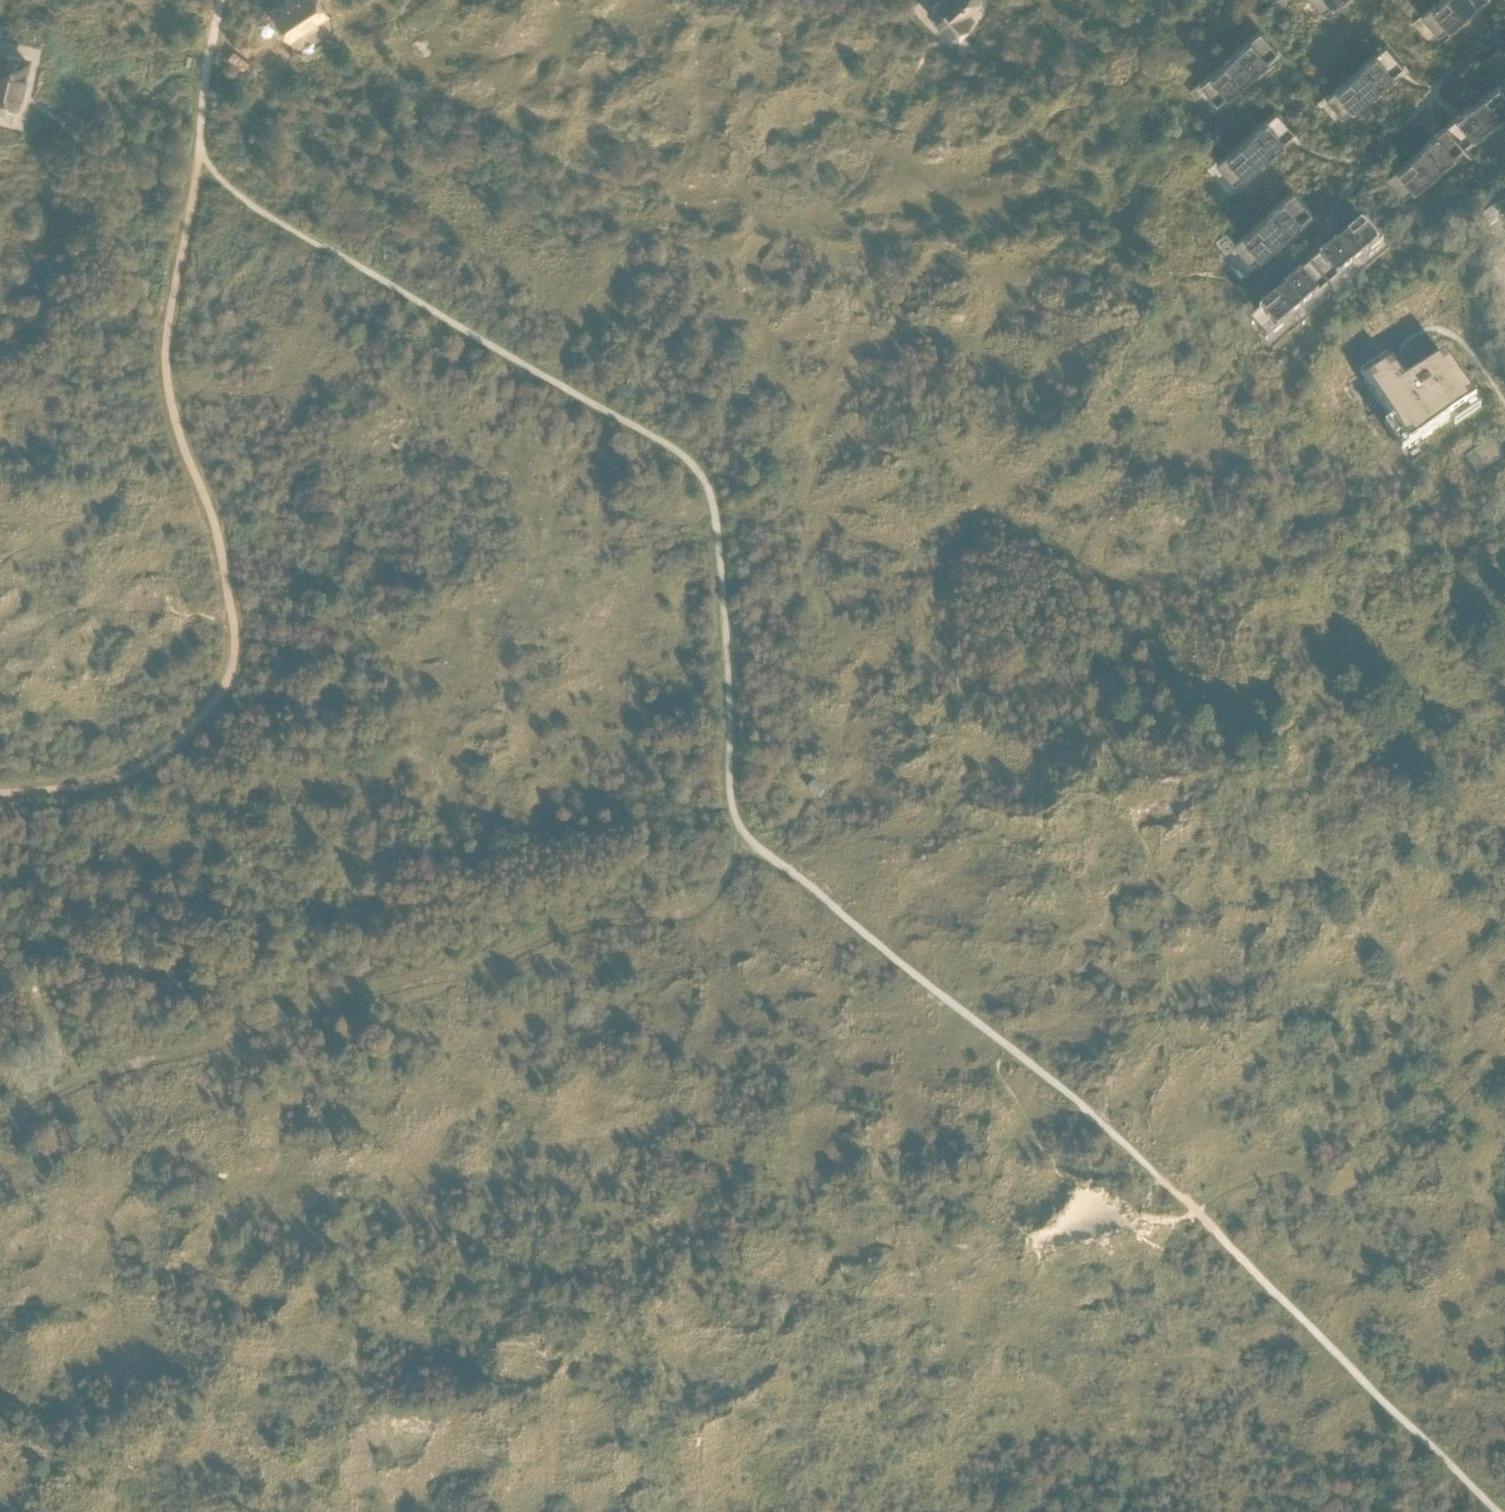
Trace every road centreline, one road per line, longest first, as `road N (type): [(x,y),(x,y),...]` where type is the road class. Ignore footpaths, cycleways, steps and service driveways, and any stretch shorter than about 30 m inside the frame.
road 1 (unclassified): [(200,150),(218,0)]

